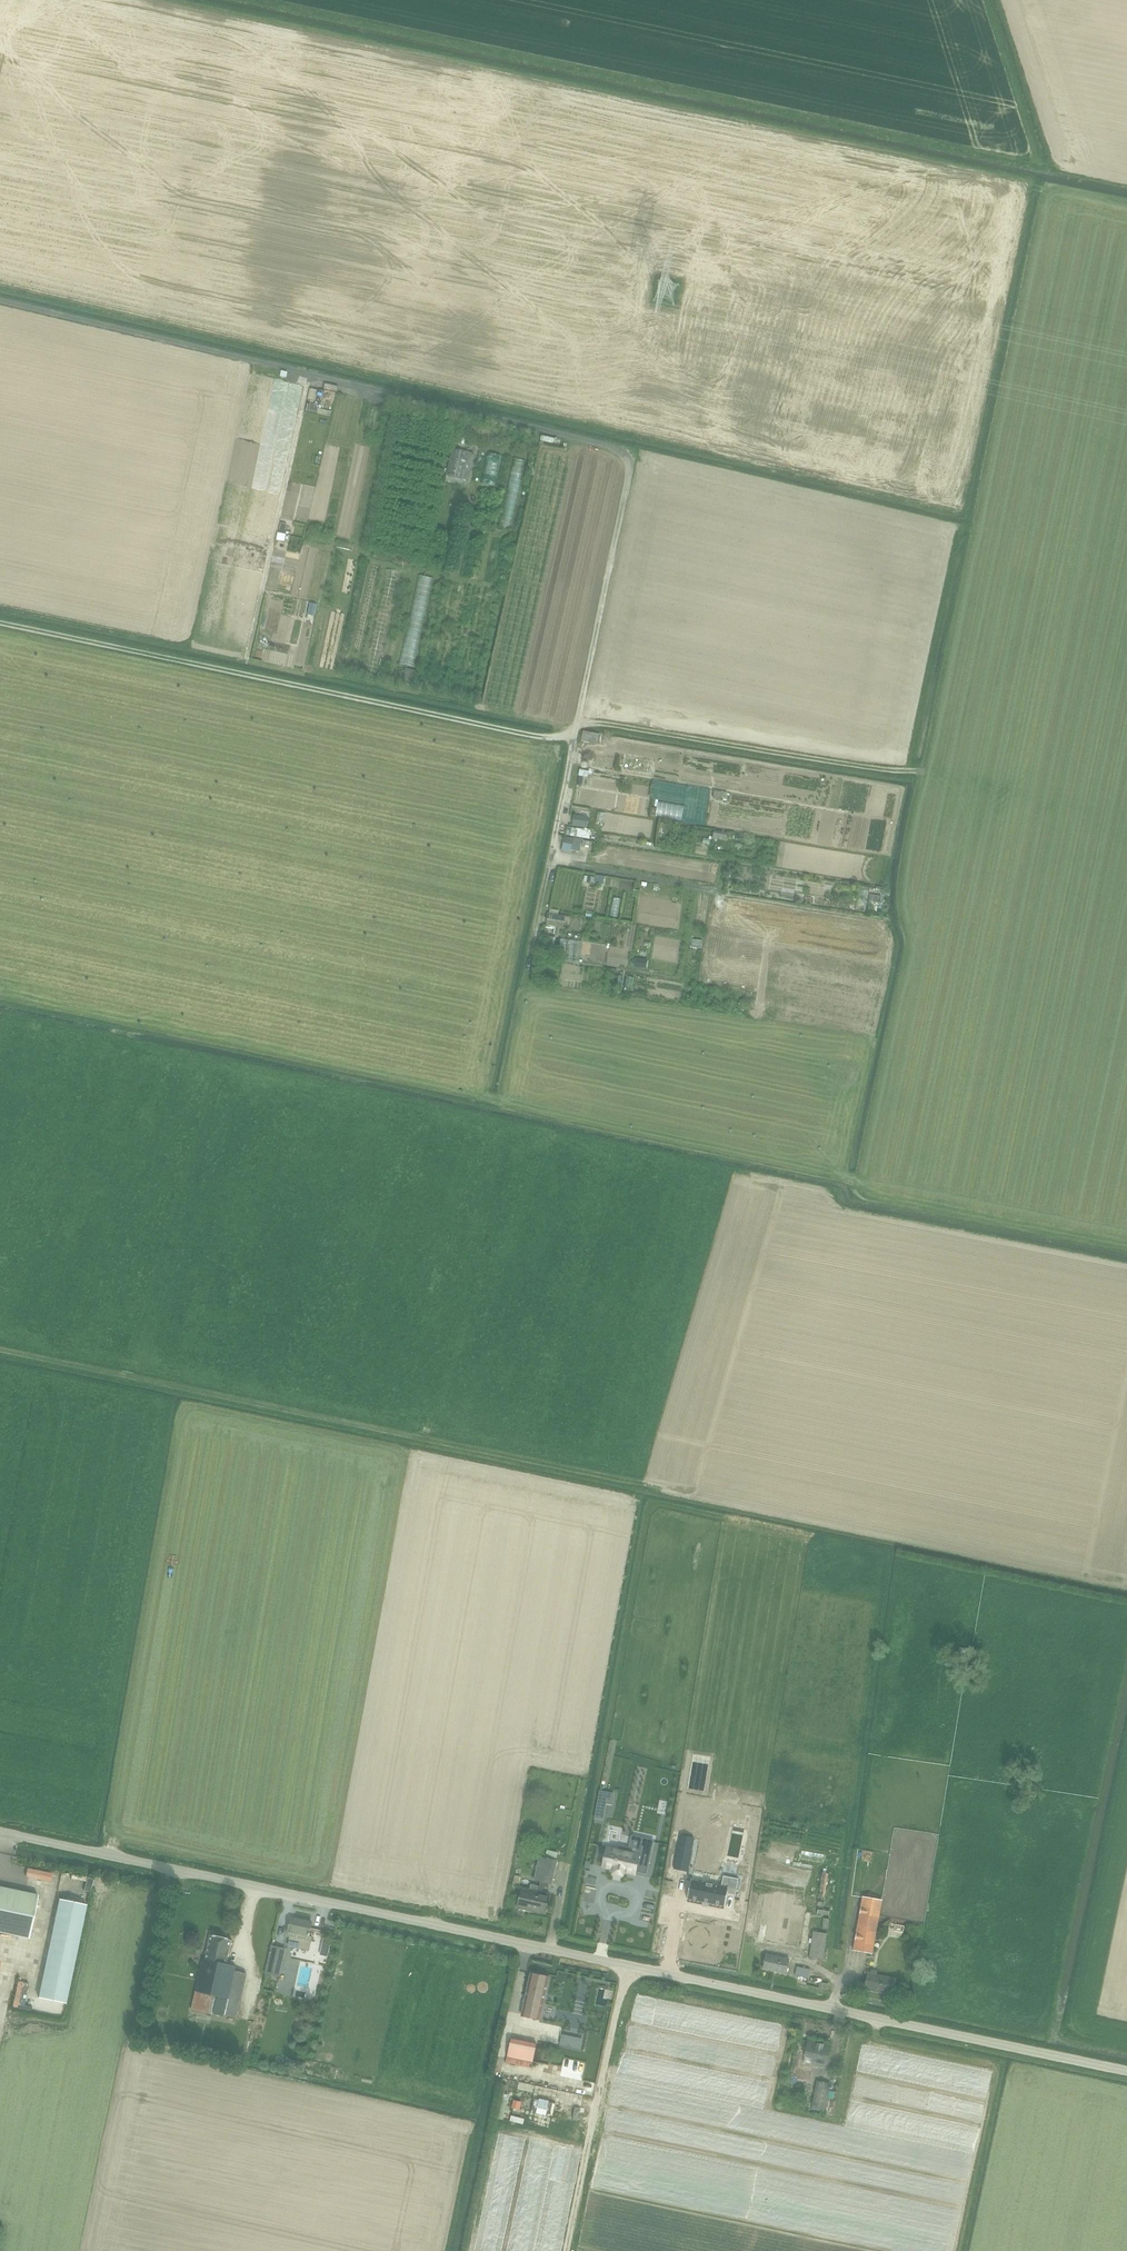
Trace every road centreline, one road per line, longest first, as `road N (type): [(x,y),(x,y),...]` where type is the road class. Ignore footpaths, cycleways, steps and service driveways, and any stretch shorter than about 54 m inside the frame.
road 1 (track): [(526,977),(627,458),(598,442),(0,301)]
road 2 (unclassified): [(1126,2075),(0,1832)]
road 3 (track): [(884,770),(595,722),(555,739),(0,622)]
road 4 (track): [(638,1485),(0,1351)]
road 5 (track): [(566,2250),(597,2106)]

